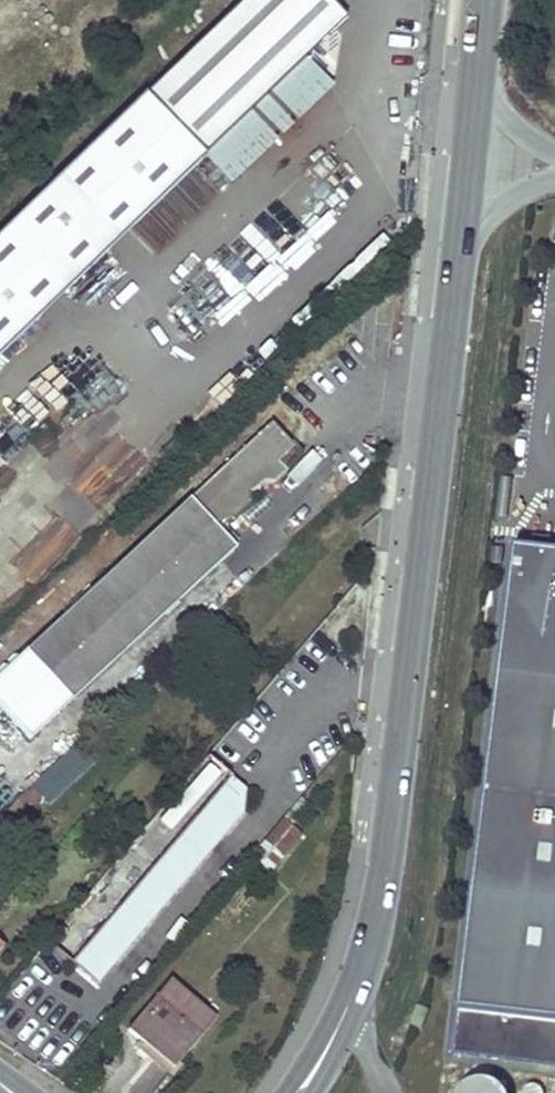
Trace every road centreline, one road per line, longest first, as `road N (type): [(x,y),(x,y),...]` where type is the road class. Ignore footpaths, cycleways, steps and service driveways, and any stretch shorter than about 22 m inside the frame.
road 1 (tertiary): [(482,0),(383,881)]
road 2 (tertiary): [(383,881),(340,987),(282,1092)]
road 3 (tertiary): [(315,1092),(362,992),(383,881)]

